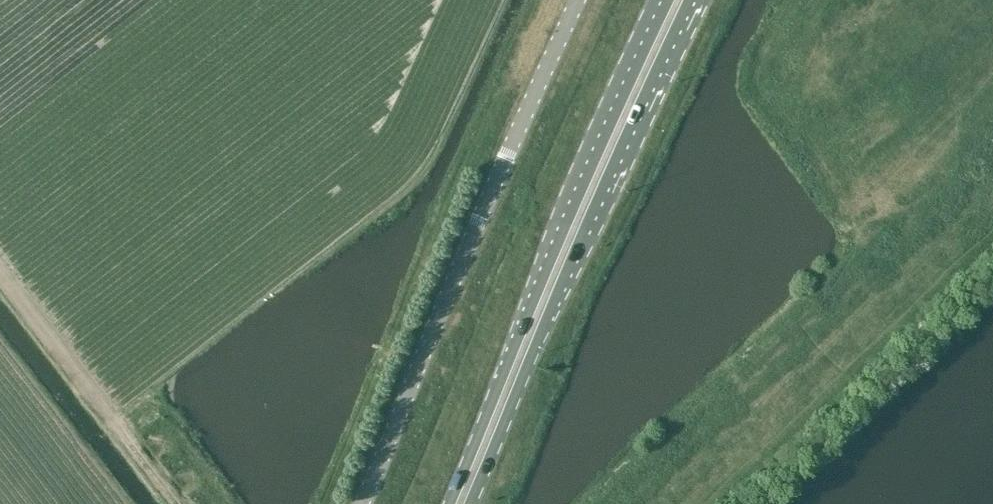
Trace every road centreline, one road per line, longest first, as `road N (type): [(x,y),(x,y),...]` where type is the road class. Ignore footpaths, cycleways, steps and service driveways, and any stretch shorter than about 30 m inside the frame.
road 1 (primary): [(470,503),(689,0)]
road 2 (unclassified): [(579,0),(360,503)]
road 3 (primary): [(666,0),(448,503)]

